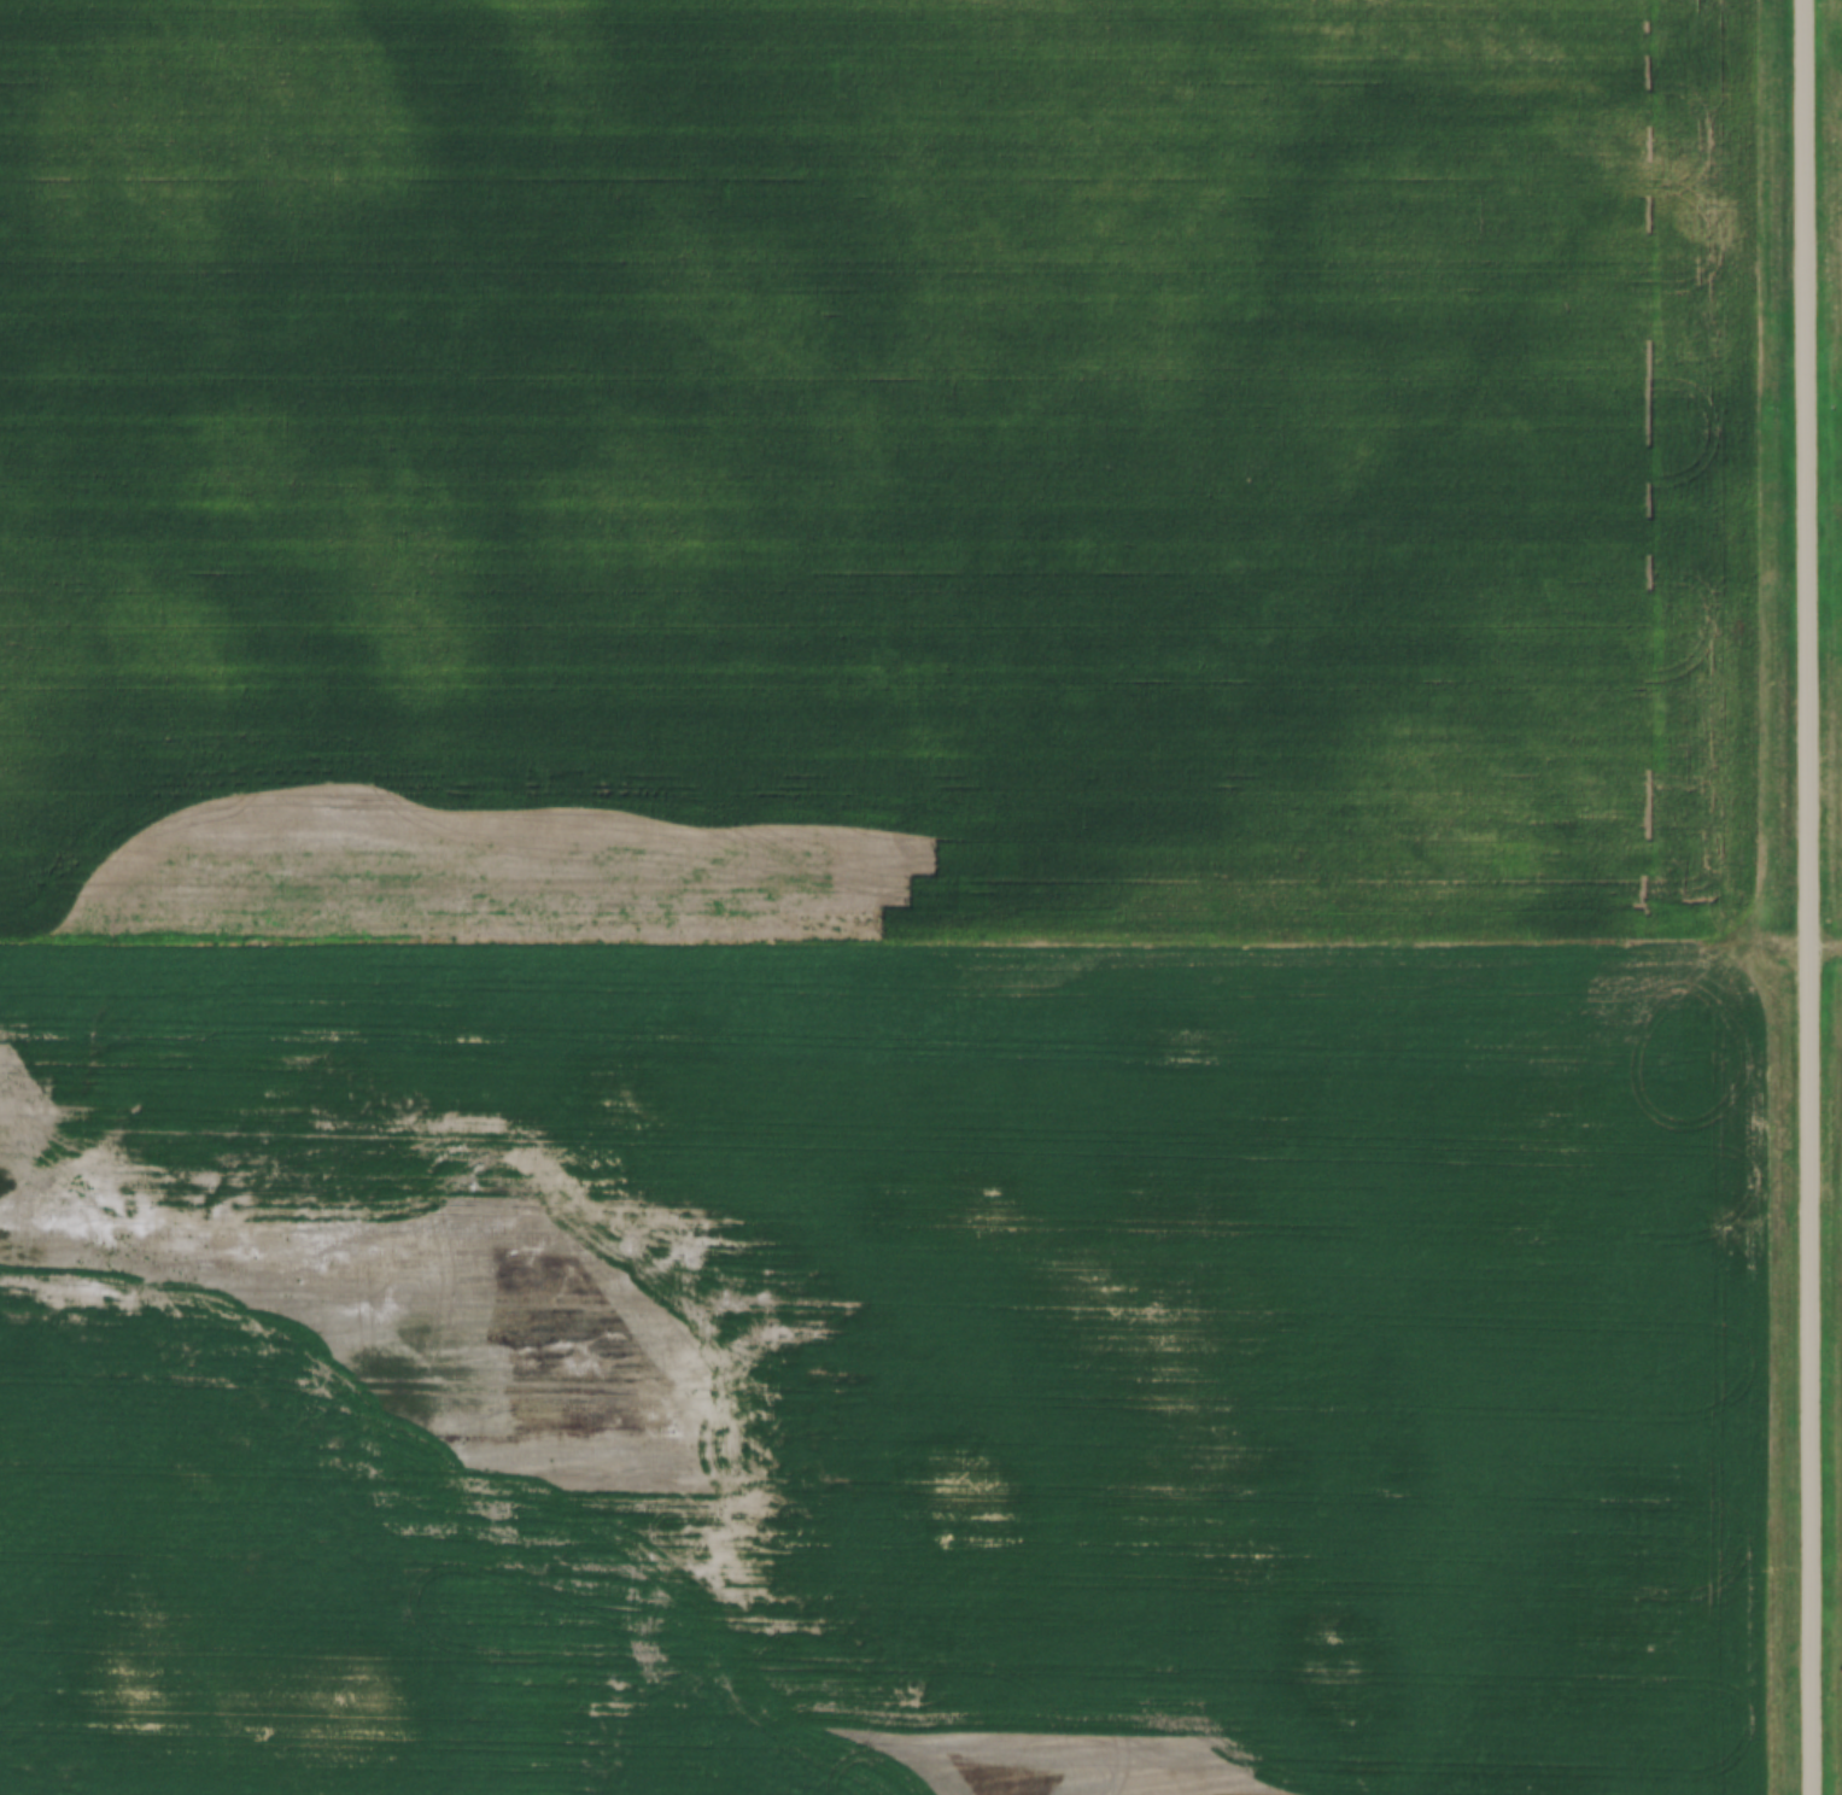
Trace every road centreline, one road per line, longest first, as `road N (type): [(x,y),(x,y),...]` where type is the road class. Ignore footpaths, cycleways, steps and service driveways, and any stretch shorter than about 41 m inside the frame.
road 1 (residential): [(1814,1794),(1812,0)]

